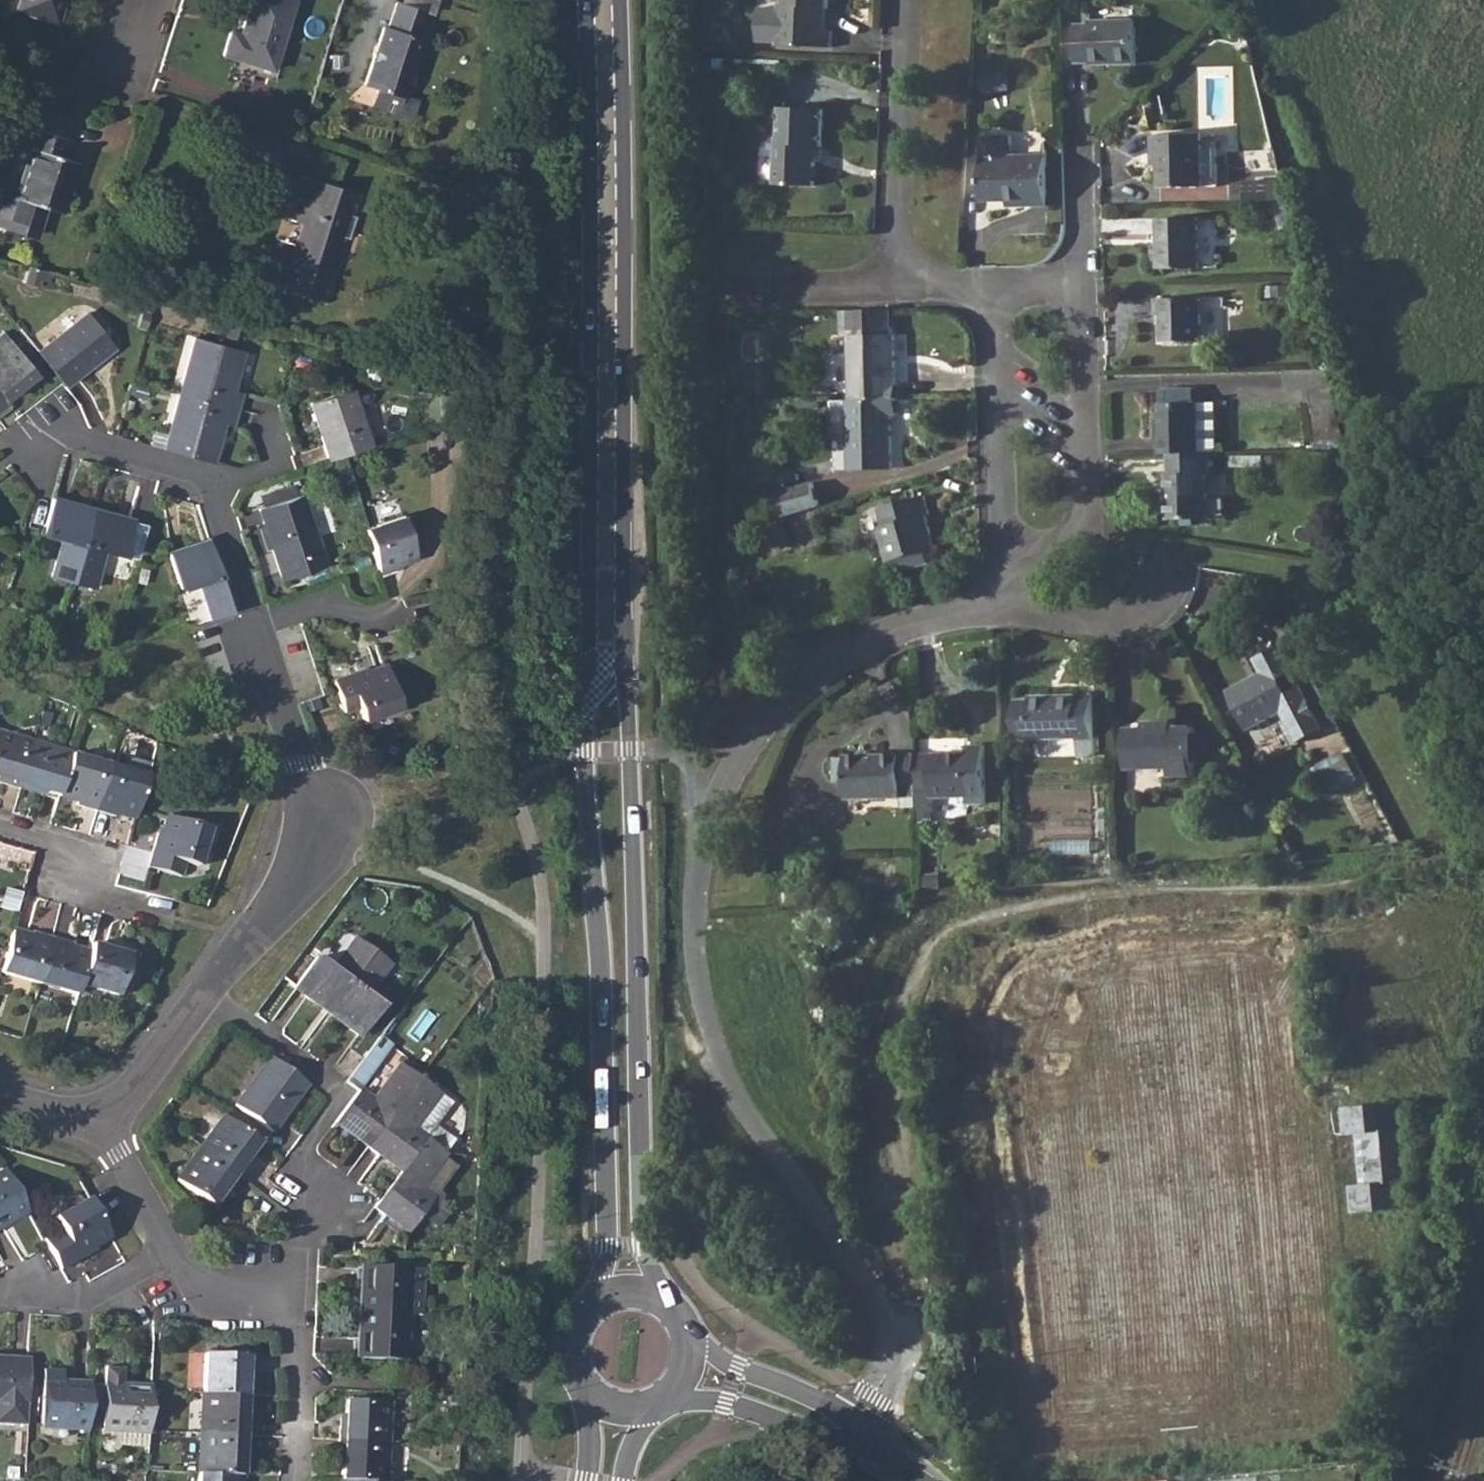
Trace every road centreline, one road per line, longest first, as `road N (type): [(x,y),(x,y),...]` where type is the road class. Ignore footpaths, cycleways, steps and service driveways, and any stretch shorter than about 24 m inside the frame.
road 1 (secondary): [(661,1301),(644,1246),(633,1061),(618,0)]
road 2 (secondary): [(586,0),(593,228),(584,779),(601,1038),(607,1244),(600,1301)]
road 3 (residential): [(855,1429),(891,1366),(887,1318),(726,1079),(697,985),(698,868),(715,797),(766,715),(845,653),(918,622),(1004,607)]
road 4 (track): [(1351,877),(1142,889),(951,927),(920,960),(892,1027),(893,1183),(920,1304),(915,1331),(894,1349)]
road 5 (residential): [(63,434),(211,488),(298,755),(304,806)]
road 6 (residential): [(208,993),(341,1092),(293,1169),(313,1206),(294,1245),(295,1290)]
road 7 (residential): [(895,288),(903,0)]
road 8 (residential): [(208,993),(289,868),(304,806)]
road 9 (residential): [(173,917),(89,890),(42,841),(0,828)]
road 10 (residential): [(1004,607),(1122,621),(1149,597),(1168,560)]
road 11 (residential): [(295,1290),(293,1480)]
road 12 (residential): [(1086,443),(1088,536),(1003,575)]
road 13 (residential): [(1003,575),(999,390)]
road 14 (residential): [(172,1250),(84,1297),(0,1293)]
road 15 (tertiary): [(838,1421),(688,1339)]
road 16 (tertiary): [(671,1395),(838,1421)]
road 17 (residential): [(102,1118),(208,993)]
road 18 (residential): [(1083,287),(1086,443)]
road 19 (residential): [(172,1250),(102,1118)]
road 20 (residential): [(895,288),(746,289)]
road 21 (residential): [(295,1290),(186,1280),(172,1250)]
road 22 (residential): [(1080,152),(1083,287)]

